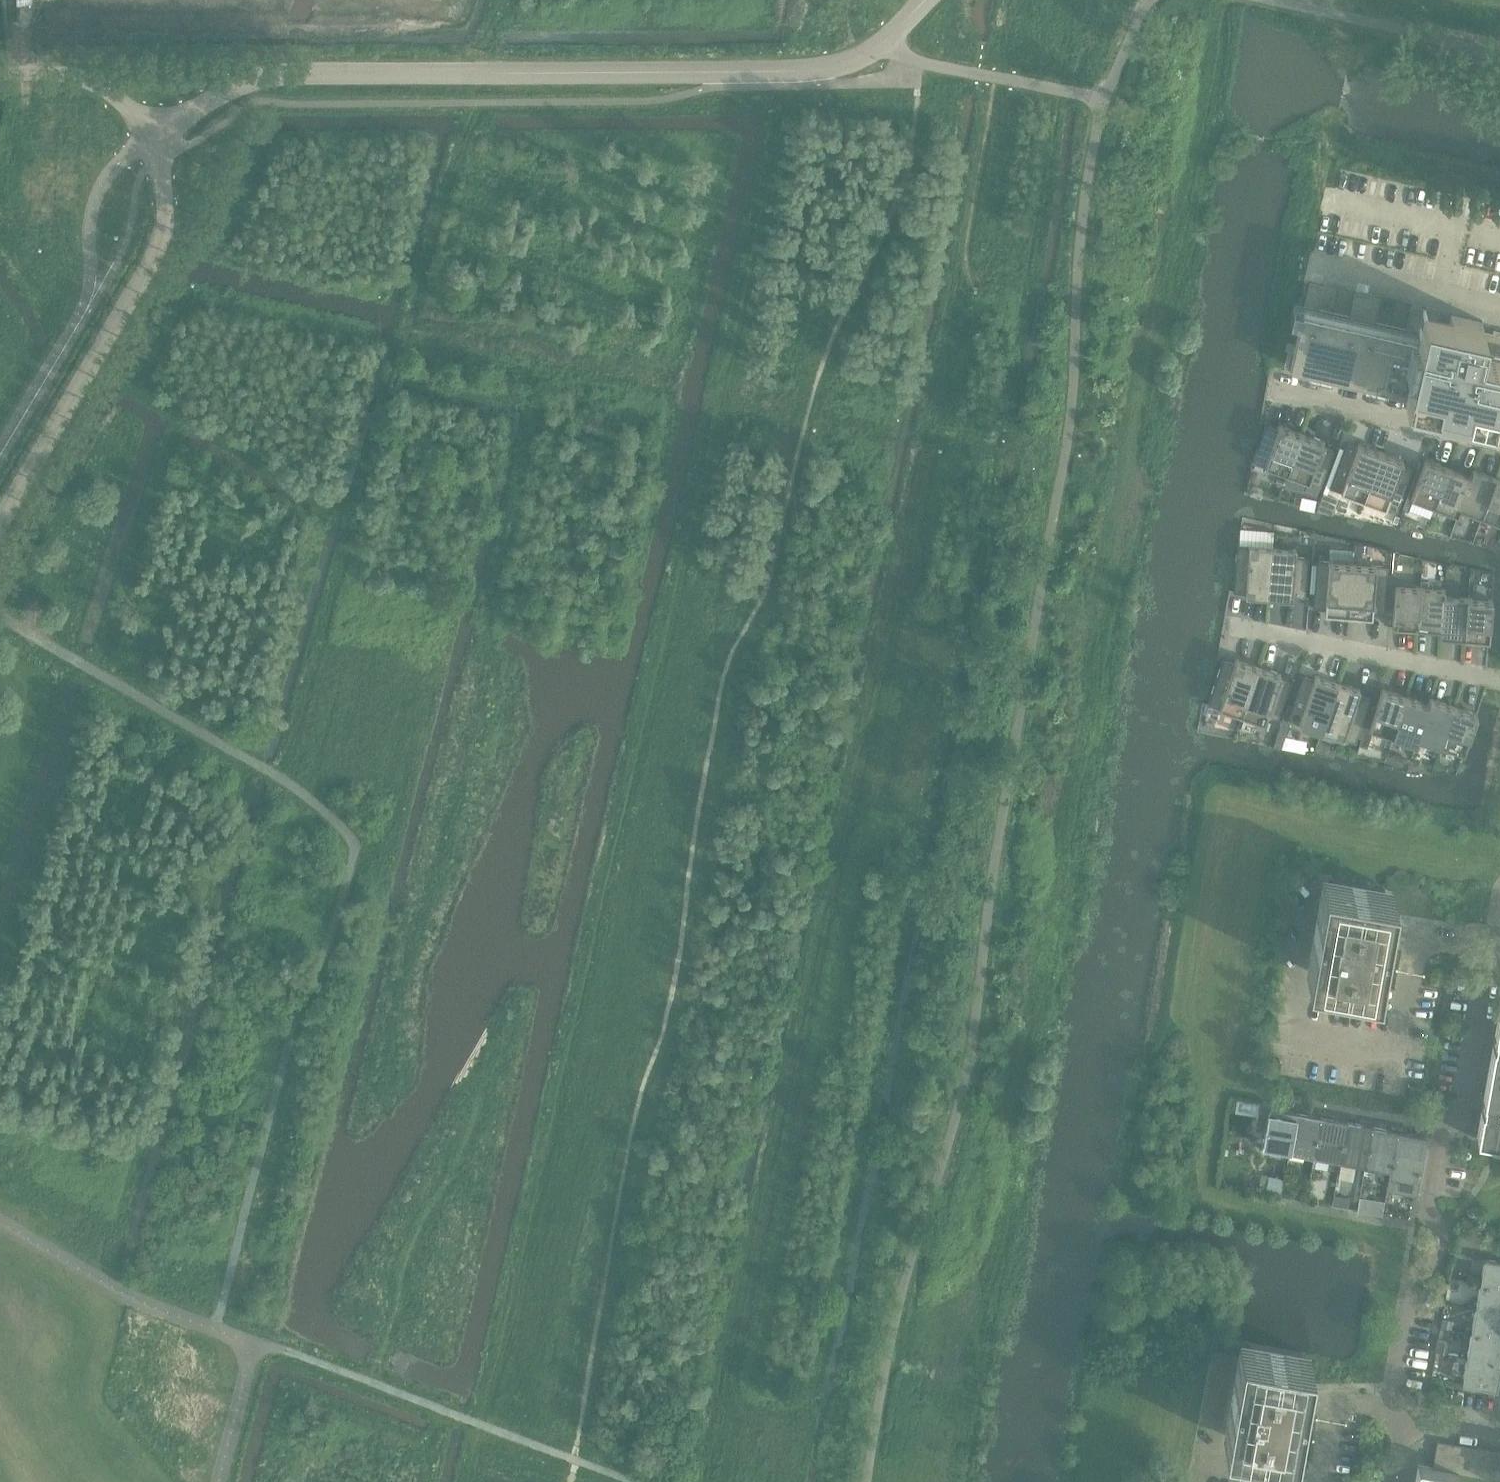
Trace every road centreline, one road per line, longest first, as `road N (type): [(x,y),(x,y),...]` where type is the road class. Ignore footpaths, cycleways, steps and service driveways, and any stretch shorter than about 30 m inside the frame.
road 1 (unclassified): [(152,137),(217,96),(287,74),(815,70),(883,45),(927,0)]
road 2 (residential): [(1397,1416),(1392,1382),(1409,1282),(1431,1264),(1438,1231),(1429,1212),(1442,1131),(1464,1108),(1491,955)]
road 3 (unclassified): [(152,137),(162,157),(161,236),(0,522)]
road 4 (residential): [(1232,627),(1499,680)]
road 5 (residential): [(1275,391),(1499,443)]
road 6 (unclassified): [(152,137),(123,101),(88,80),(0,78)]

